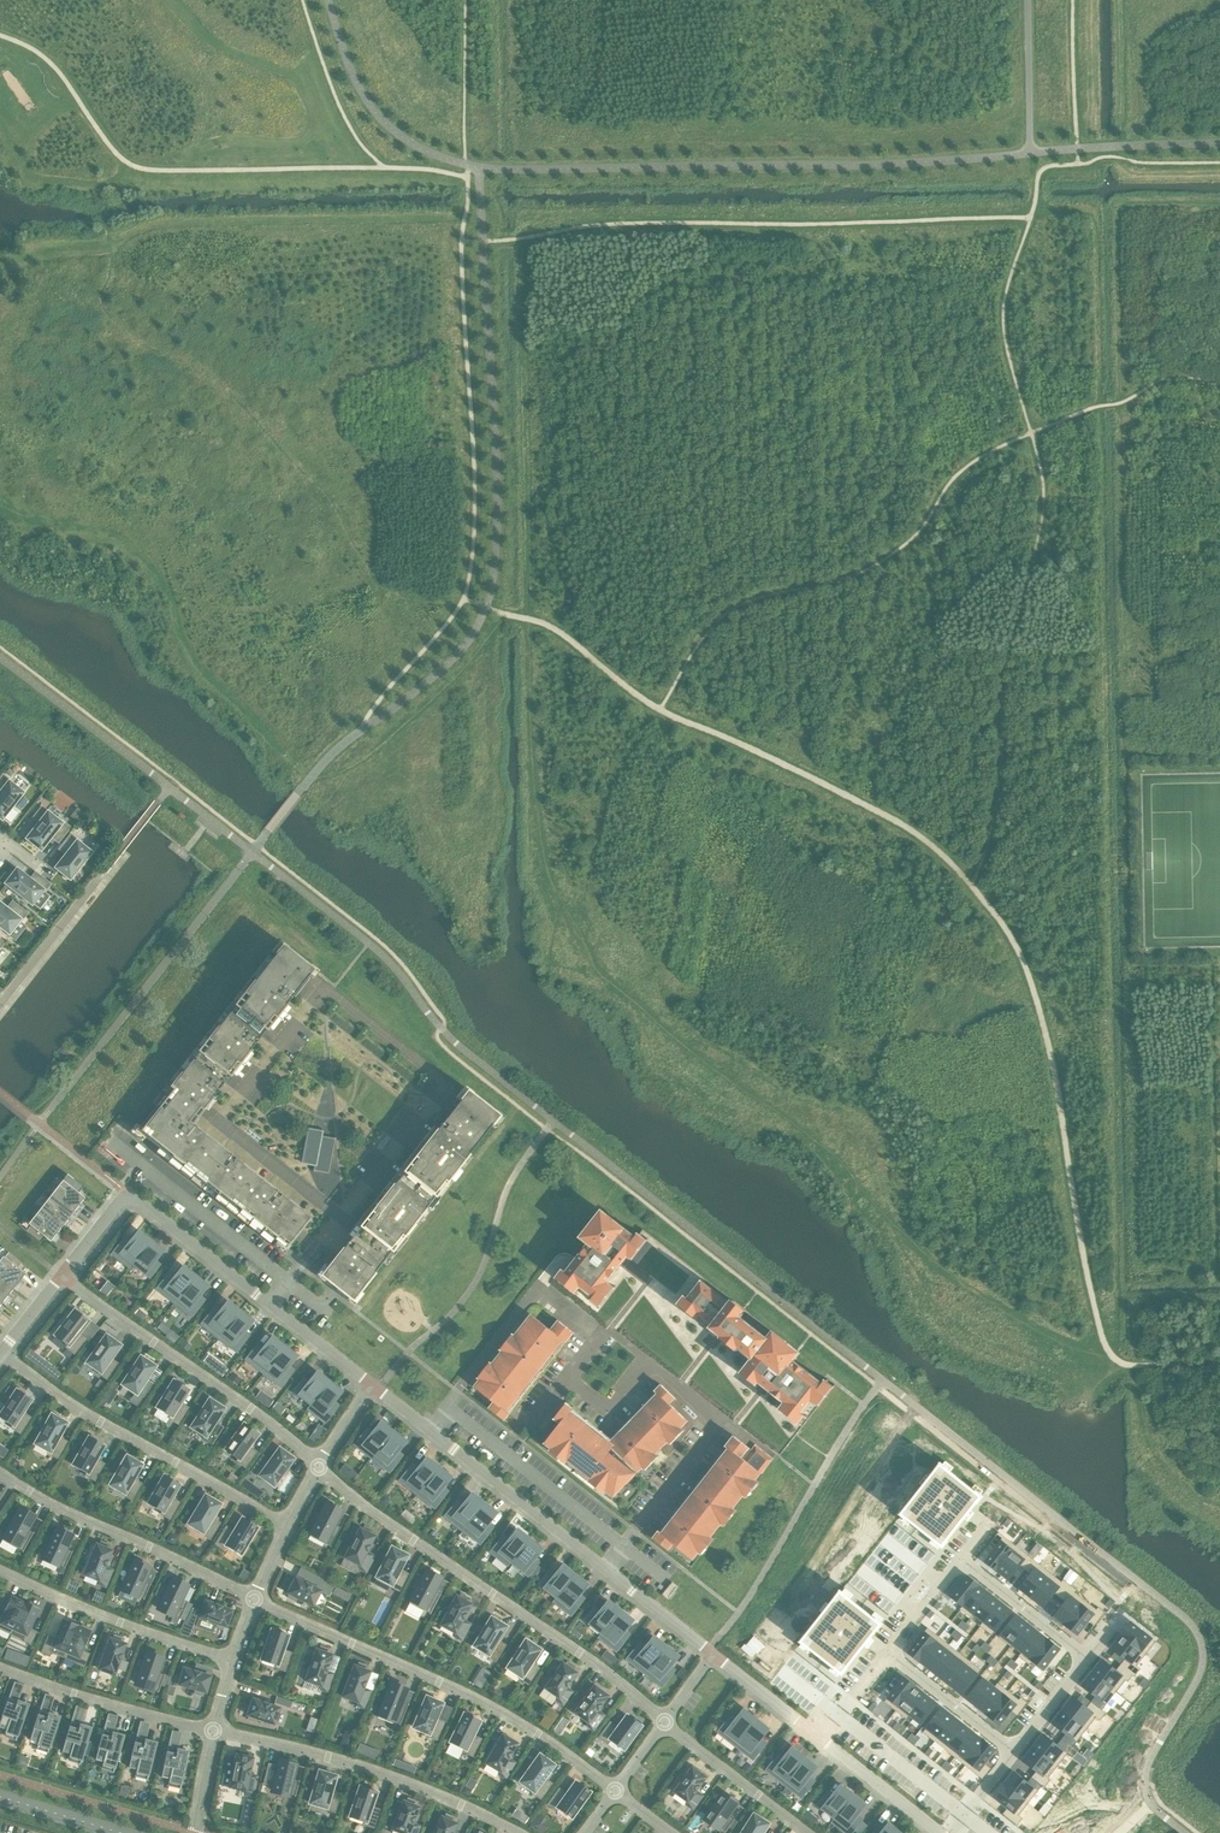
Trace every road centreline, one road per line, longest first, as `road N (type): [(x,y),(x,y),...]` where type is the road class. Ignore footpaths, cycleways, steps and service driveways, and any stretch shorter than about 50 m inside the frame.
road 1 (residential): [(665,1720),(317,1466)]
road 2 (residential): [(617,1791),(494,1707),(255,1600)]
road 3 (residential): [(287,1524),(99,1423),(1,1353)]
road 4 (residential): [(522,1832),(392,1775),(214,1730)]
road 5 (residential): [(317,1466),(62,1276)]
road 6 (residential): [(606,1571),(379,1388)]
road 7 (residential): [(255,1600),(72,1515),(0,1469)]
road 8 (residential): [(235,1660),(0,1571)]
road 9 (residential): [(108,1140),(287,1281)]
road 10 (residential): [(214,1730),(0,1668)]
road 11 (residential): [(815,1832),(665,1720)]
road 12 (residential): [(269,1303),(125,1196)]
road 13 (residential): [(888,1650),(1016,1751)]
road 14 (residential): [(962,1556),(1087,1654)]
road 15 (residential): [(944,1832),(821,1737)]
road 16 (residential): [(379,1388),(269,1303)]
road 17 (residential): [(714,1656),(606,1571)]
road 18 (residential): [(821,1737),(714,1656)]
road 19 (tertiary): [(0,1797),(120,1832)]
road 20 (residential): [(1087,1654),(1016,1751)]
road 21 (residential): [(962,1556),(888,1650)]

